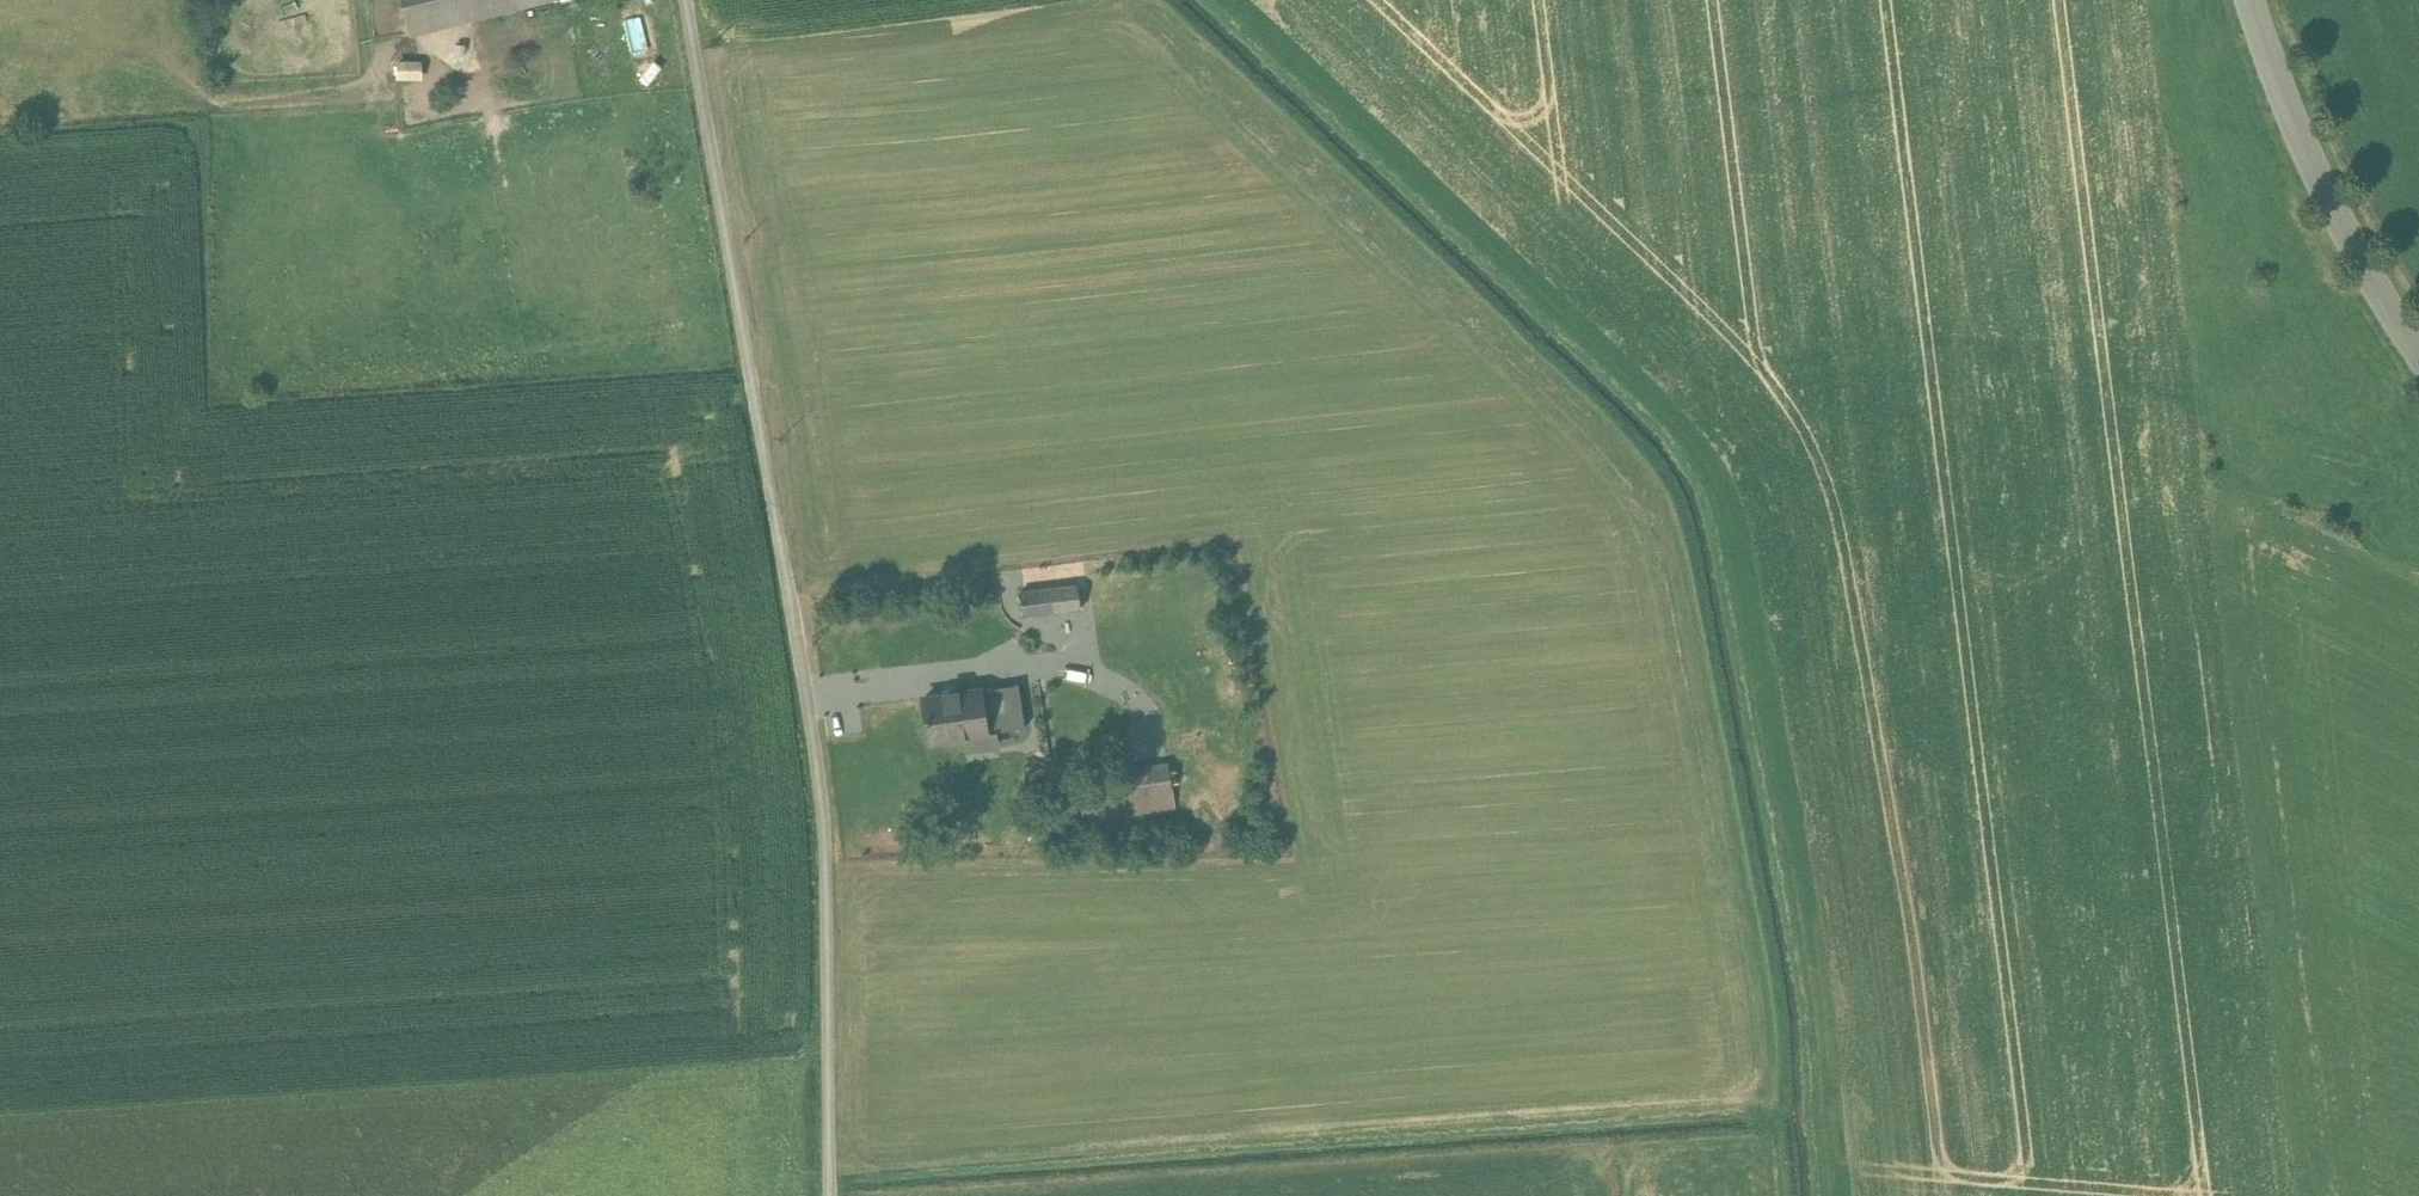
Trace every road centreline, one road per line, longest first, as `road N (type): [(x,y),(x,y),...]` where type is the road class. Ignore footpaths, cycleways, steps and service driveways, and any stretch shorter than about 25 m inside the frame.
road 1 (unclassified): [(686,0),(829,810),(830,1195)]
road 2 (unclassified): [(2253,0),(2341,224),(2418,345)]

